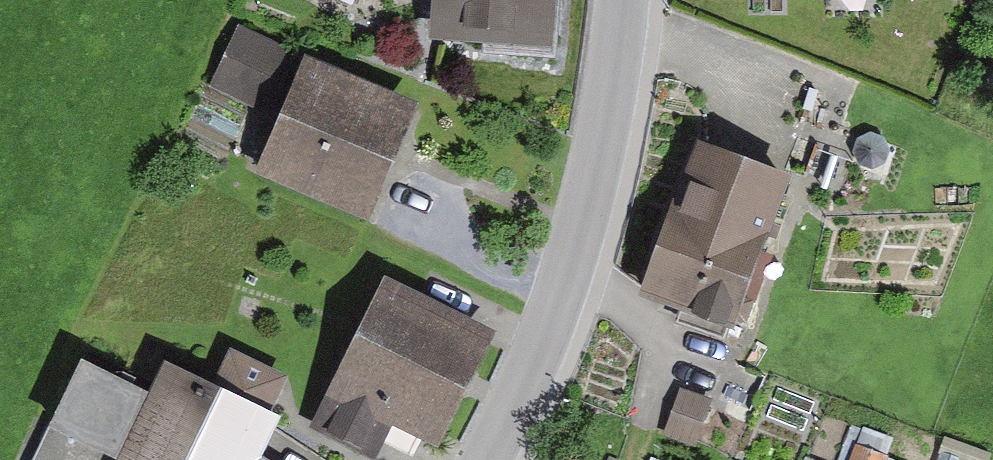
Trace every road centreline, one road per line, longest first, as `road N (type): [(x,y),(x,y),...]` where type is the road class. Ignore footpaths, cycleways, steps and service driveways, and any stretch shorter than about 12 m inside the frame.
road 1 (tertiary): [(485,459),(559,302),(603,135),(622,0)]

